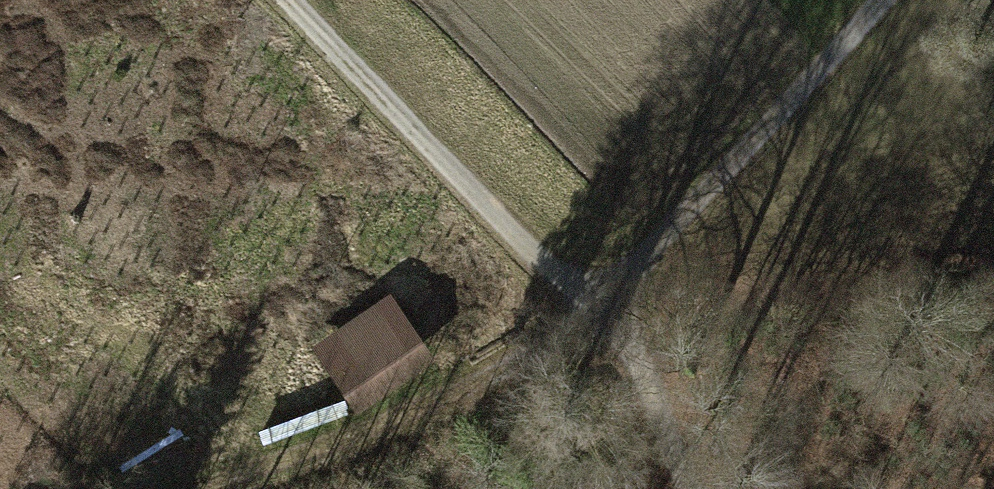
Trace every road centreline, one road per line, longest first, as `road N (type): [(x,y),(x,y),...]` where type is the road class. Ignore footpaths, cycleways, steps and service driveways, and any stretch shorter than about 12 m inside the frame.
road 1 (track): [(269,0),(587,322)]
road 2 (track): [(587,322),(873,0)]
road 3 (track): [(587,322),(520,368),(193,488)]
road 4 (track): [(676,488),(587,322)]

